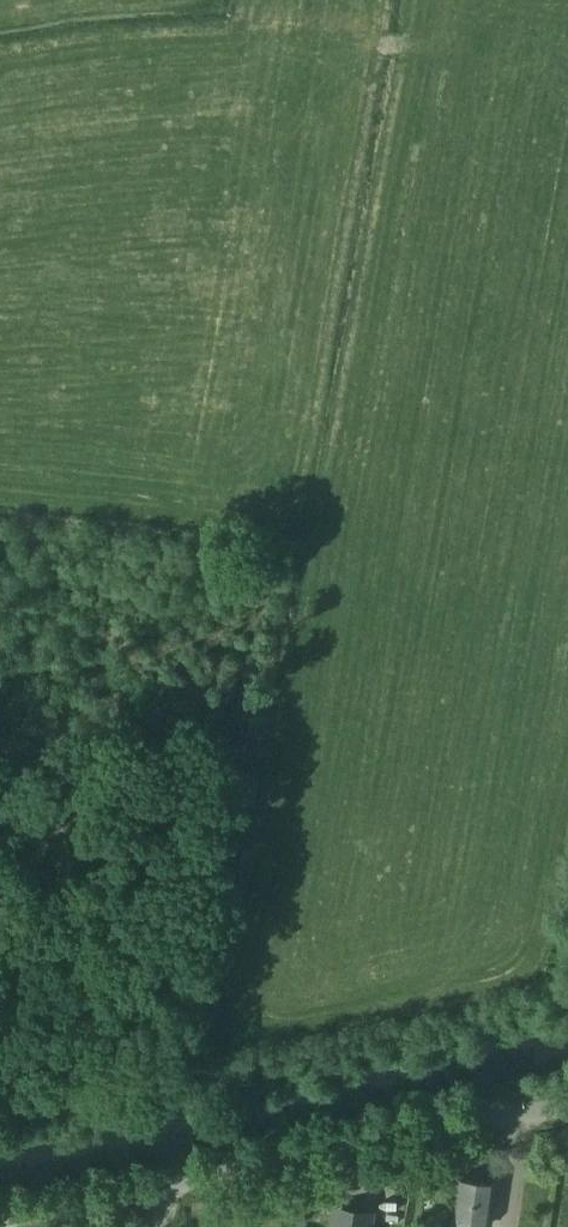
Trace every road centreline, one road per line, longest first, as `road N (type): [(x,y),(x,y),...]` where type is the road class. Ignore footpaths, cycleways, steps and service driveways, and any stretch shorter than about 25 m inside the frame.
road 1 (unclassified): [(567,1108),(433,1125),(0,1221)]

